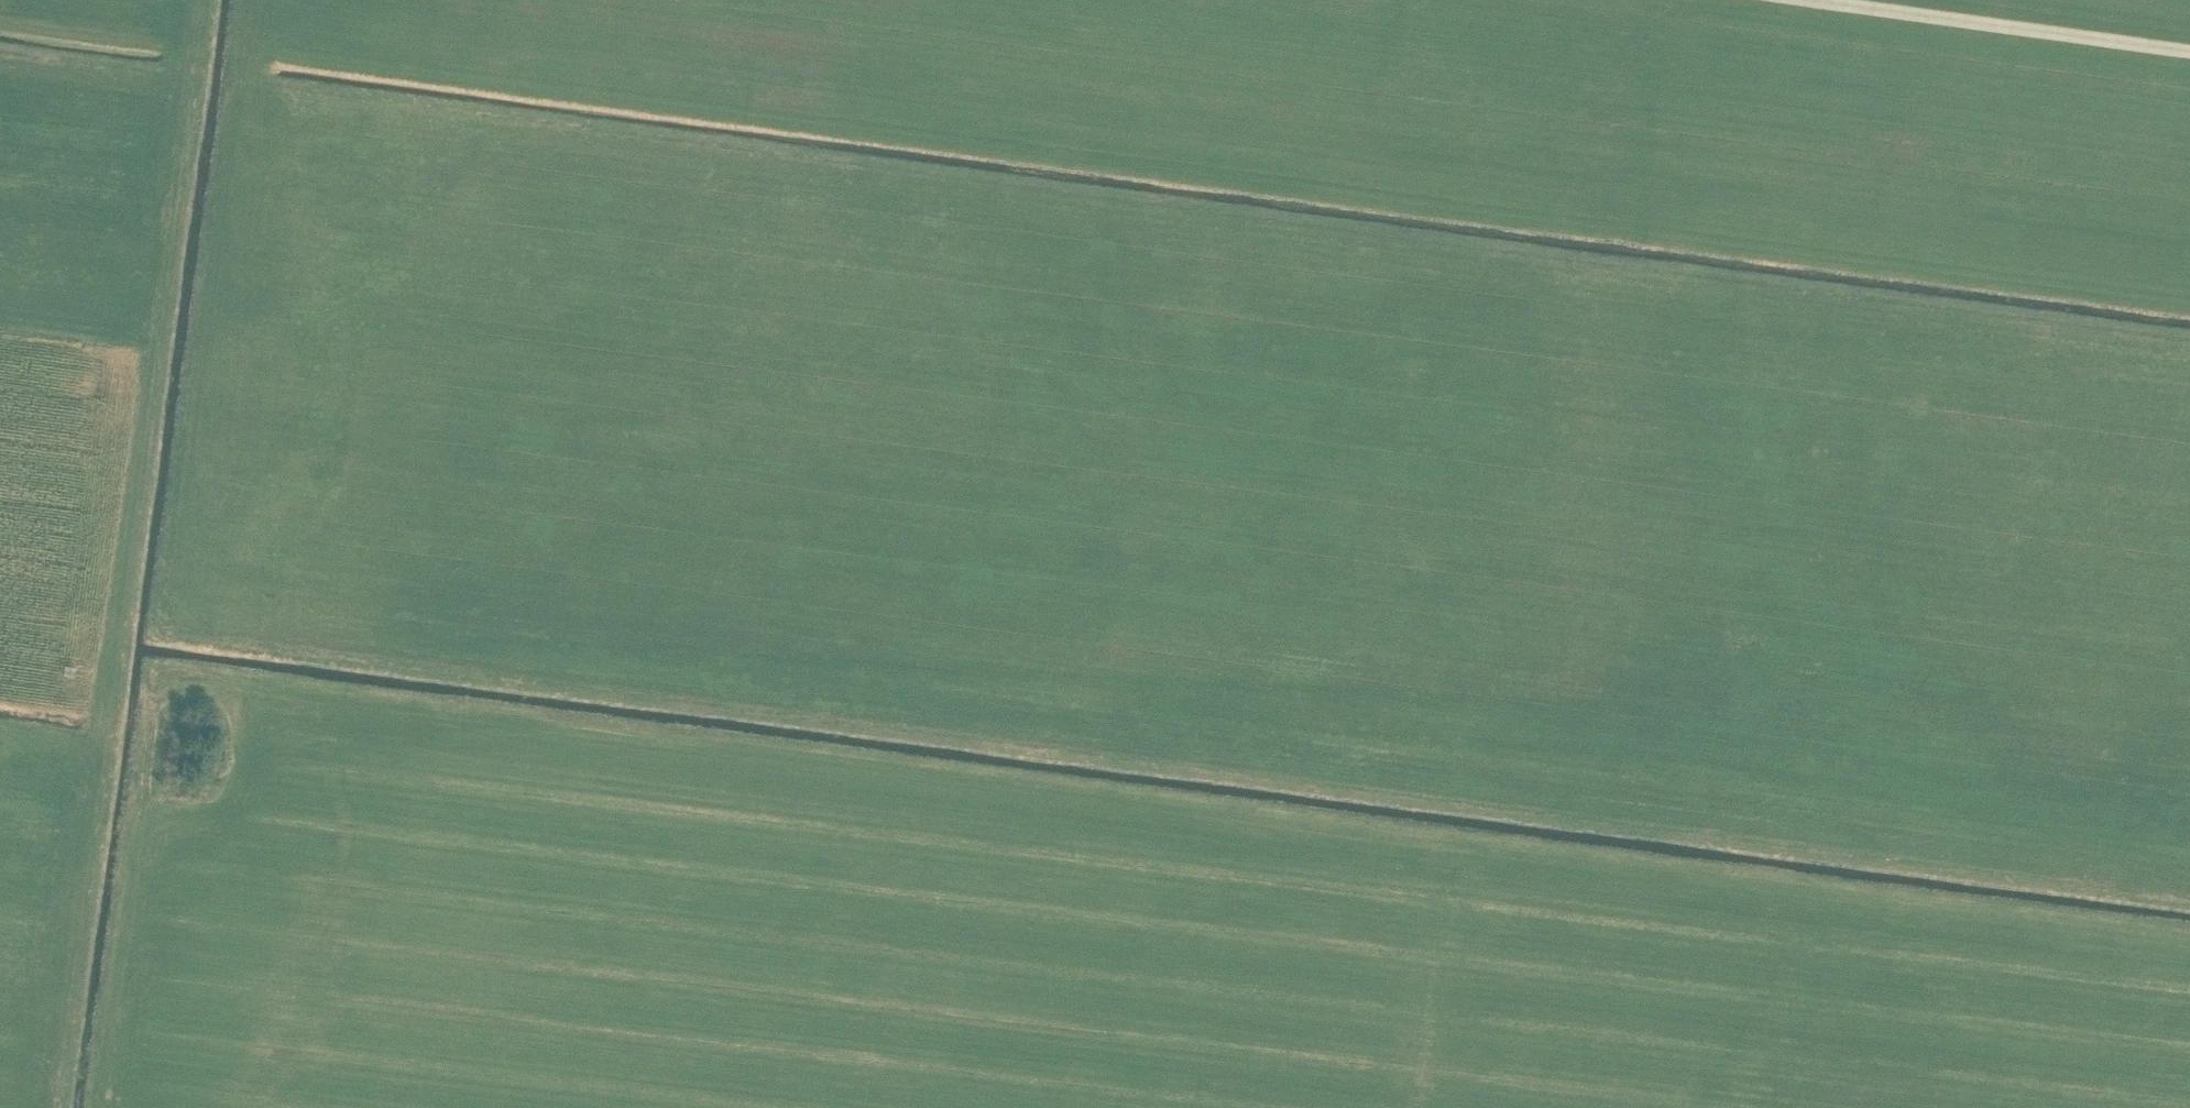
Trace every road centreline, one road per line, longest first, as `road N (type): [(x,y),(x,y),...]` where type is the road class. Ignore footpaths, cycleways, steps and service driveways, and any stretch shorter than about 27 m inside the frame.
road 1 (track): [(1802,0),(2189,52)]

